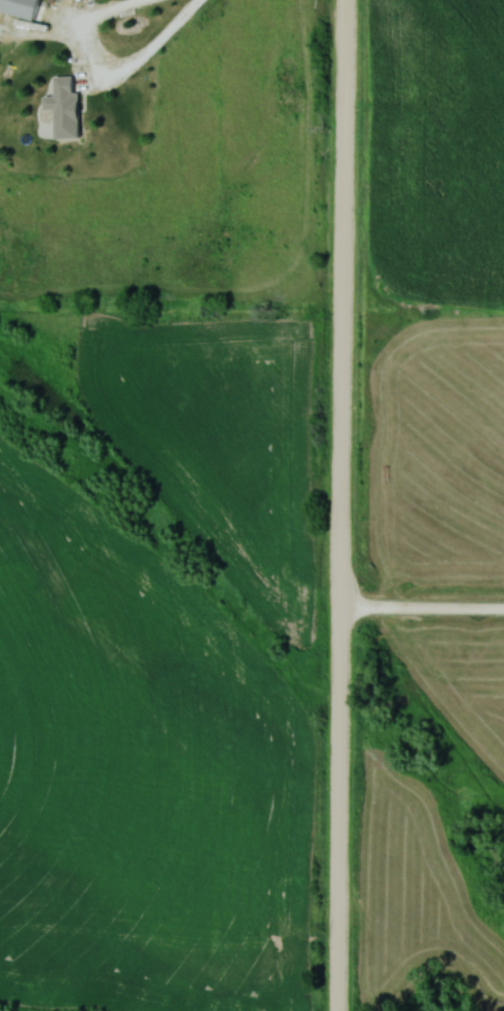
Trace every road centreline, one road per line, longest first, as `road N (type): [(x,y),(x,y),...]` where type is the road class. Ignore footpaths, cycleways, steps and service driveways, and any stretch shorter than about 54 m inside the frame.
road 1 (residential): [(343,302),(339,1010)]
road 2 (residential): [(345,0),(343,302)]
road 3 (residential): [(342,605),(503,608)]

